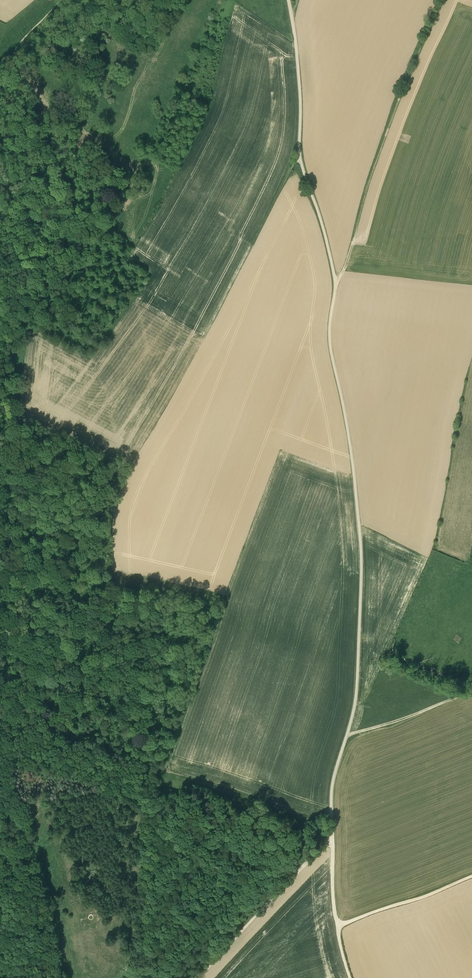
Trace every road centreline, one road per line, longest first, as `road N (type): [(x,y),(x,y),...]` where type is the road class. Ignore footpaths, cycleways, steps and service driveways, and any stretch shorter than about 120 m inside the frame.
road 1 (unclassified): [(332,832),(333,781),(356,697),(361,553),(330,341),(335,282),(299,156),(288,0)]
road 2 (track): [(441,0),(335,282)]
road 3 (track): [(80,780),(142,799),(184,855),(284,885)]
road 4 (track): [(0,86),(134,0)]
road 5 (track): [(338,925),(471,876)]
road 6 (track): [(471,688),(347,736)]
road 7 (track): [(197,977),(284,885)]

